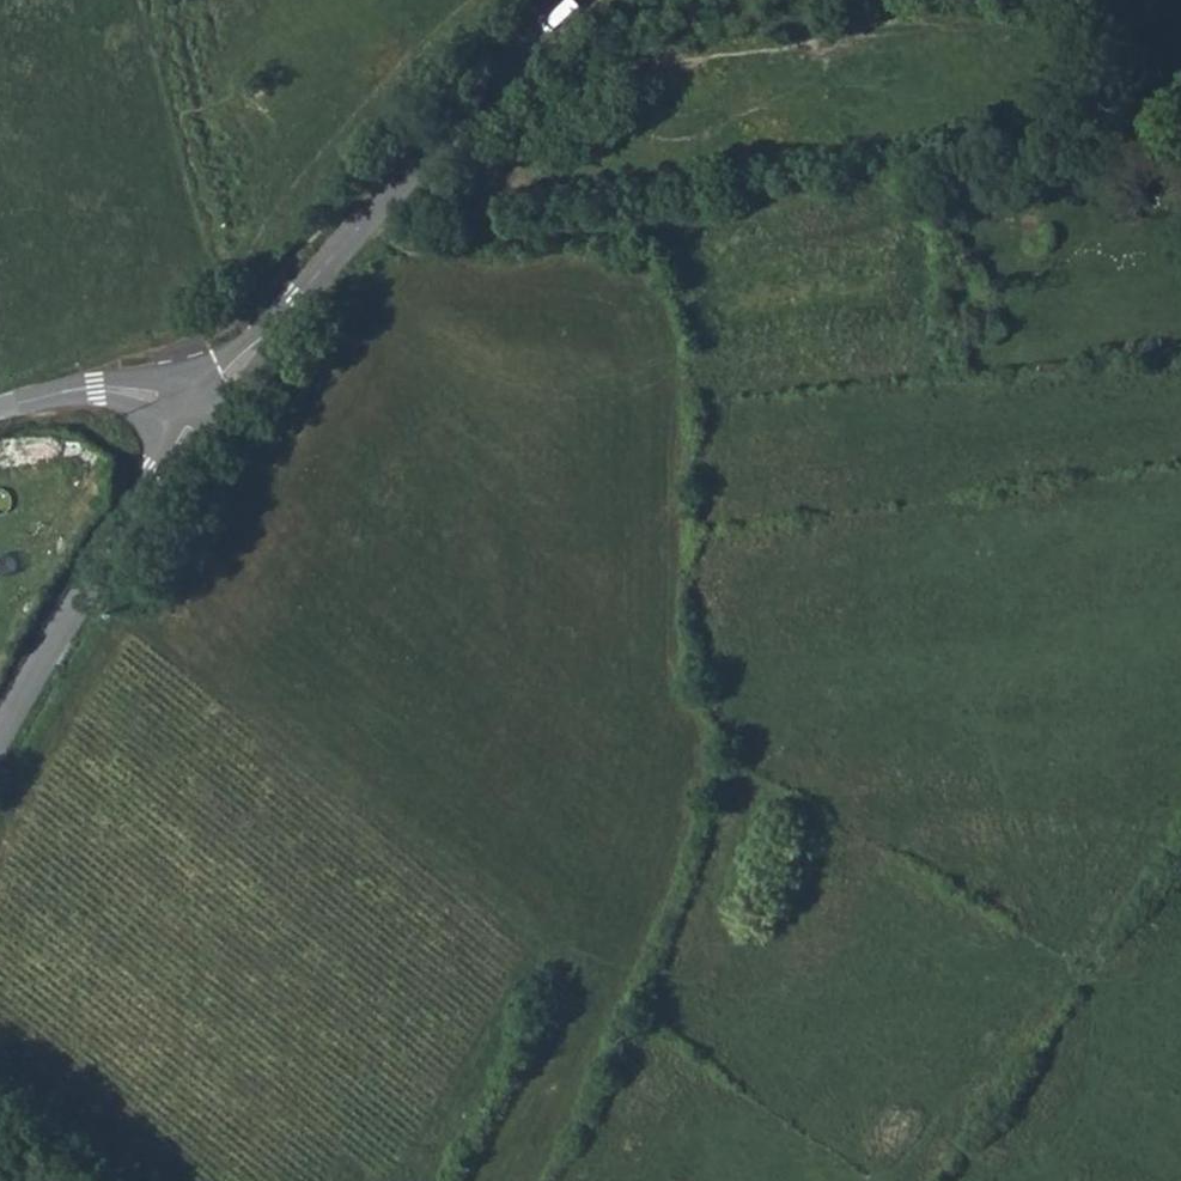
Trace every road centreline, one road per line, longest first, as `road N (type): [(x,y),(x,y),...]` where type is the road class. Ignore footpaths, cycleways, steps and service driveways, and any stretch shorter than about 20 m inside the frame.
road 1 (unclassified): [(196,402),(246,358),(372,208),(574,0)]
road 2 (unclassified): [(0,738),(196,402)]
road 3 (unclassified): [(196,402),(94,388),(0,409)]

